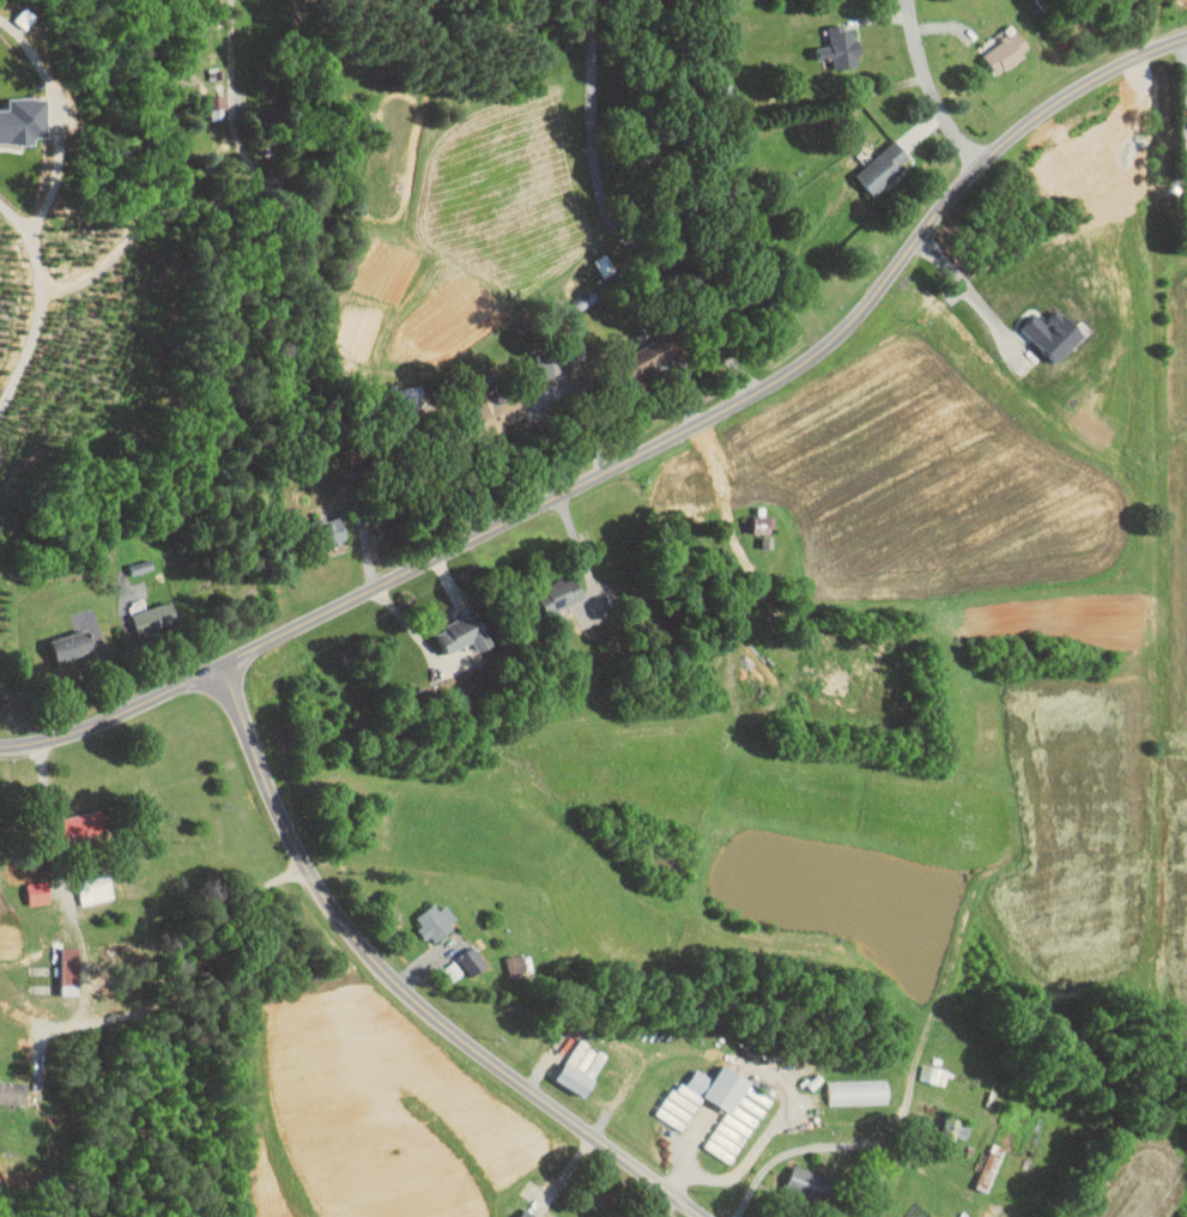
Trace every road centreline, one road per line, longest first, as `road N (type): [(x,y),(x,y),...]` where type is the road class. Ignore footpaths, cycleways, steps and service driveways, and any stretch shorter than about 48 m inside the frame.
road 1 (residential): [(1186,38),(1065,96),(1001,144),(849,323),(775,381),(126,710),(72,732),(0,745)]
road 2 (residential): [(707,1216),(437,1016),(368,949),(292,837),(224,662)]
road 3 (residential): [(980,163),(934,95),(909,0)]

